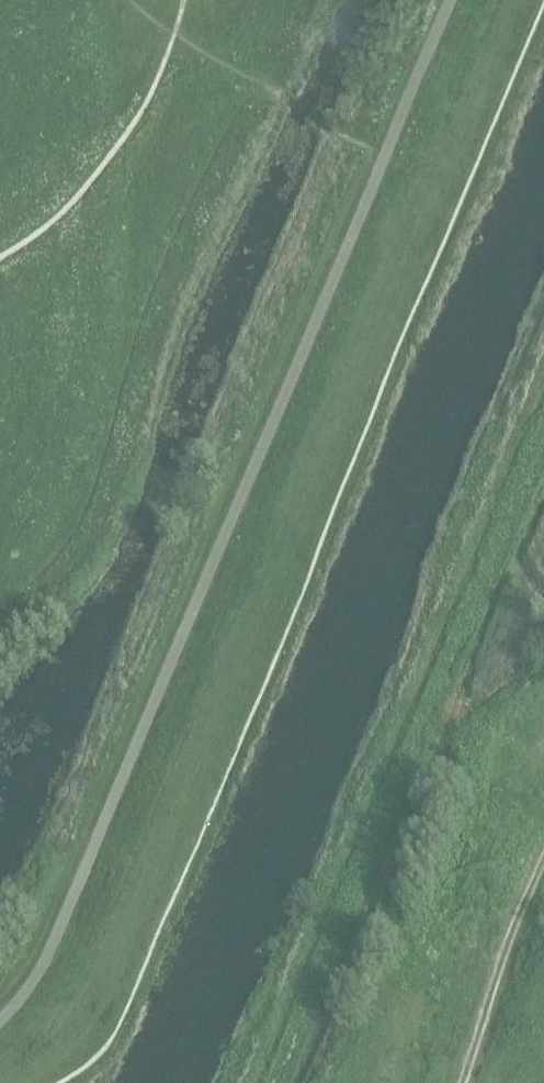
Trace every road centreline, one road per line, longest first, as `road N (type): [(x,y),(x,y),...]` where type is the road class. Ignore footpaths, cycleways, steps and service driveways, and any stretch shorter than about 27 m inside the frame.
road 1 (track): [(263,1082),(543,385)]

